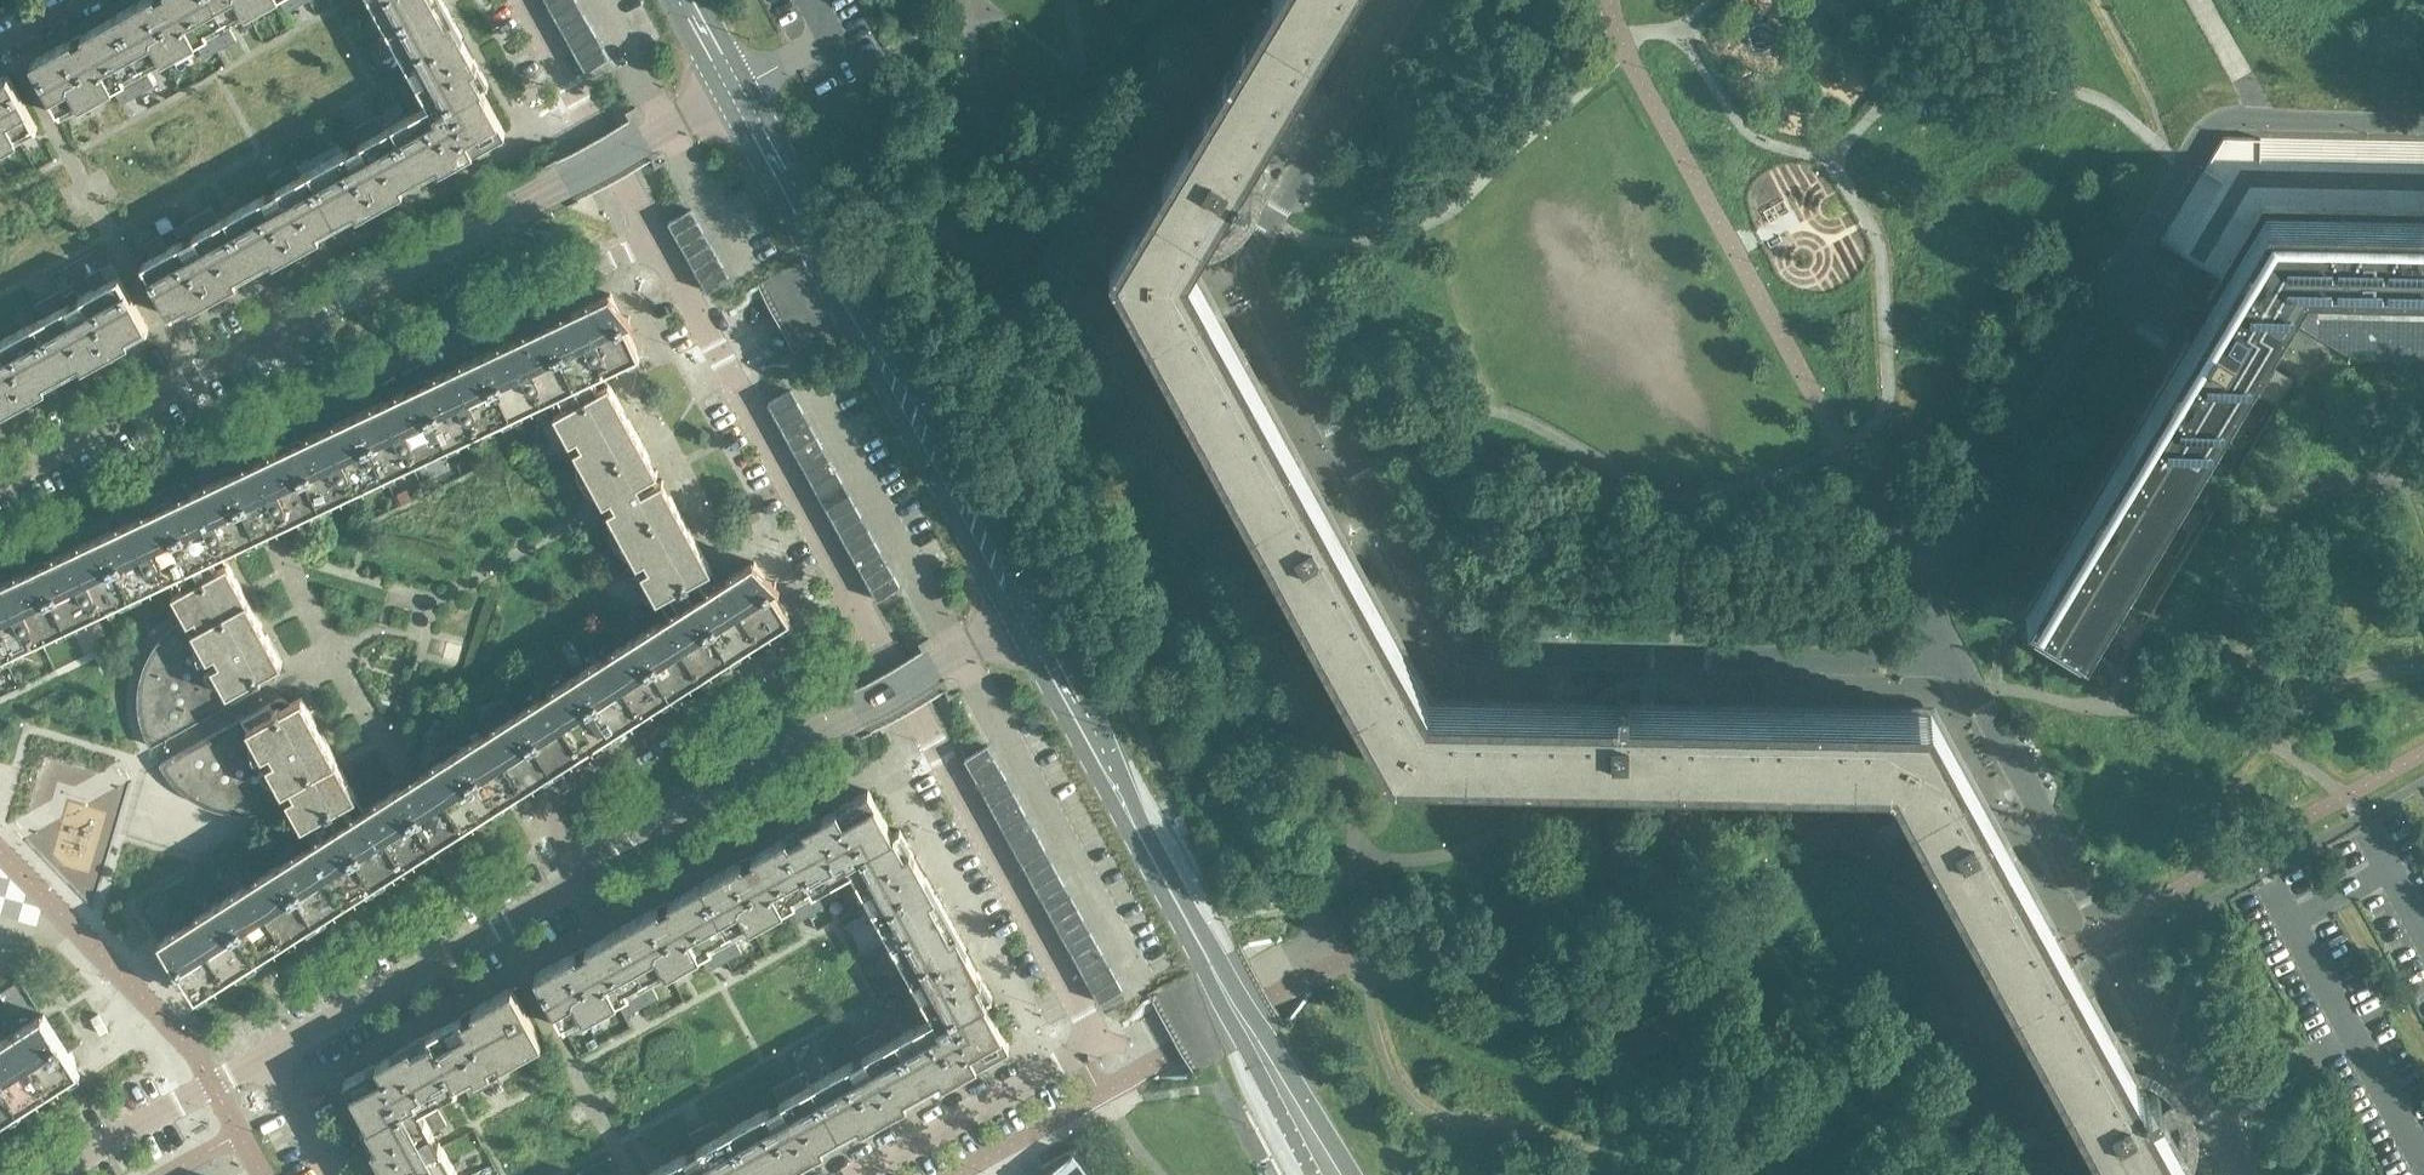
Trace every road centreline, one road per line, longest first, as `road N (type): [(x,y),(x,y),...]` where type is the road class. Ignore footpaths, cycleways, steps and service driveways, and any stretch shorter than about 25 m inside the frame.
road 1 (residential): [(1952,660),(1465,651),(1251,276),(1251,254),(1399,0)]
road 2 (residential): [(2423,122),(2216,119),(1940,565),(1938,636),(1952,660)]
road 3 (residential): [(861,1174),(1083,1056),(1091,1039),(1090,1020),(861,616)]
road 4 (tertiary): [(1027,623),(737,93)]
road 5 (residential): [(1952,660),(2239,1174)]
road 6 (residential): [(272,341),(737,93)]
road 7 (residential): [(589,877),(1027,623)]
road 8 (residential): [(589,877),(544,804),(861,616)]
road 9 (residential): [(272,341),(301,368),(364,384),(657,241)]
road 10 (tertiary): [(1210,963),(1027,623)]
road 11 (residential): [(263,1056),(589,877)]
road 12 (residential): [(0,484),(272,341)]
road 13 (residential): [(861,616),(721,354)]
road 14 (residential): [(657,241),(530,0)]
road 15 (tertiary): [(1351,1174),(1210,963)]
road 16 (residential): [(50,1174),(263,1056)]
road 17 (tertiary): [(1210,963),(1312,1174)]
road 18 (residential): [(721,354),(876,269)]
road 19 (residential): [(330,1174),(263,1056)]
road 20 (residential): [(721,354),(657,241)]

